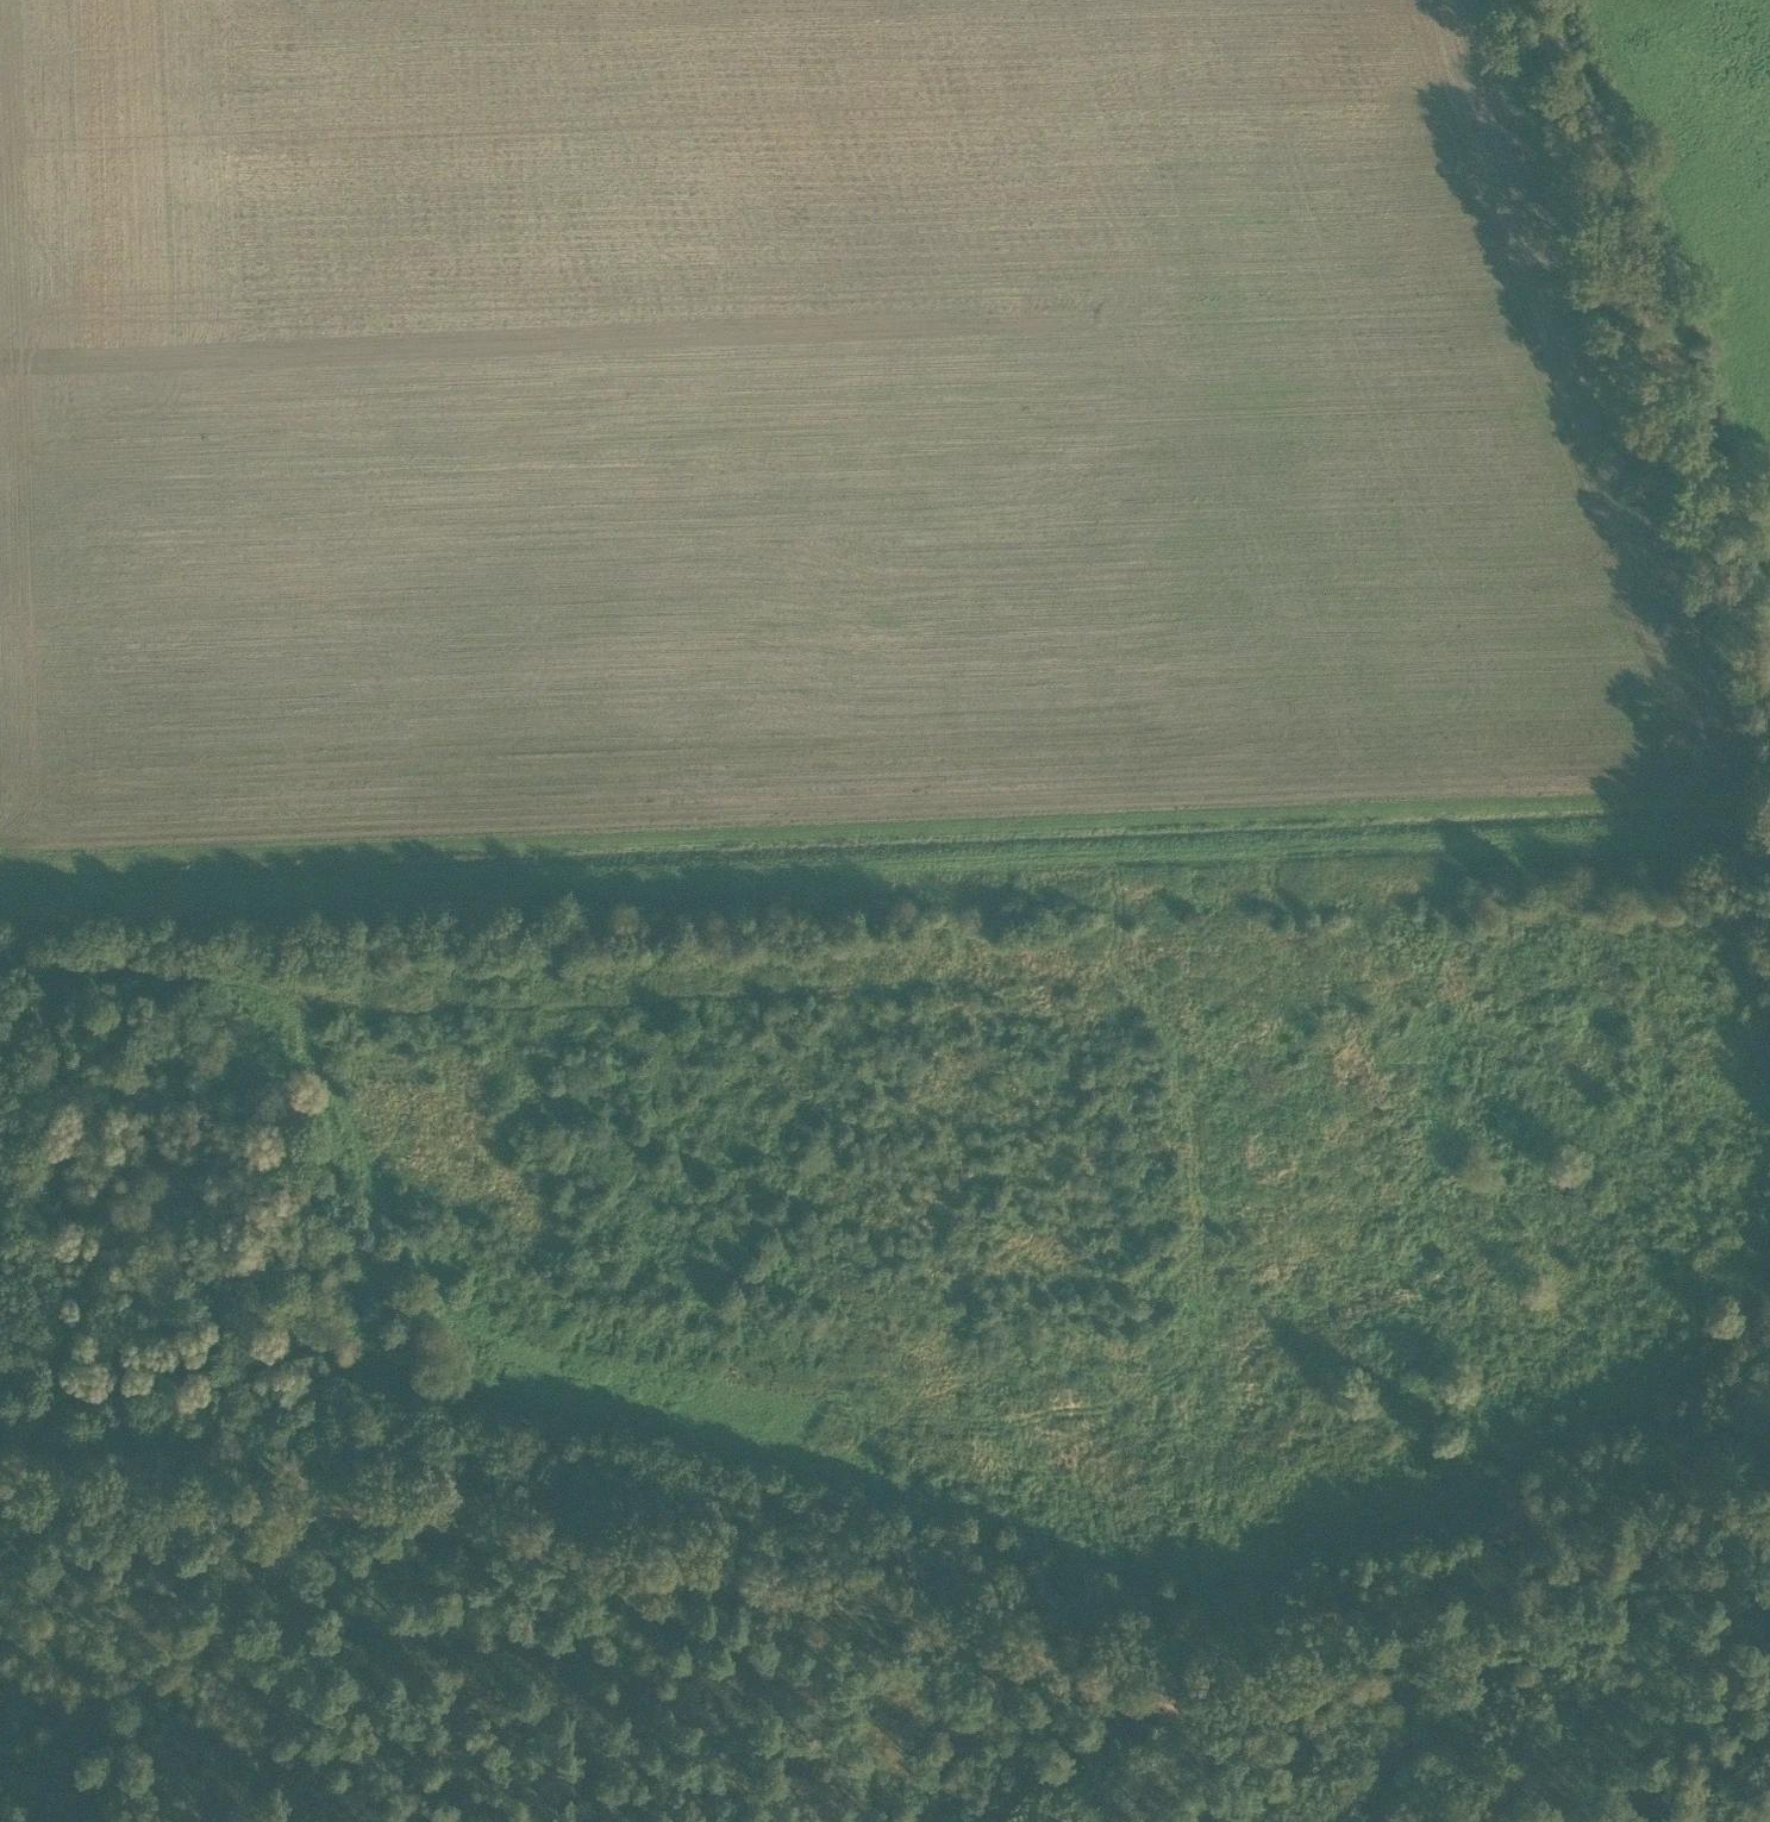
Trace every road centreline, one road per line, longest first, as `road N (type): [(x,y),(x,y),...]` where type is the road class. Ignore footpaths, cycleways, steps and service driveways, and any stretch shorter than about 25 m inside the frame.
road 1 (track): [(0,1499),(333,1511),(424,1523),(757,1586),(1216,1711),(1769,1479)]
road 2 (track): [(0,947),(85,973),(434,1010),(1002,982),(1126,983),(1276,1001),(1474,991),(1631,995),(1658,970),(1659,945),(1659,867),(1633,836)]
road 3 (track): [(0,901),(1769,830)]
road 4 (track): [(976,983),(957,863)]

